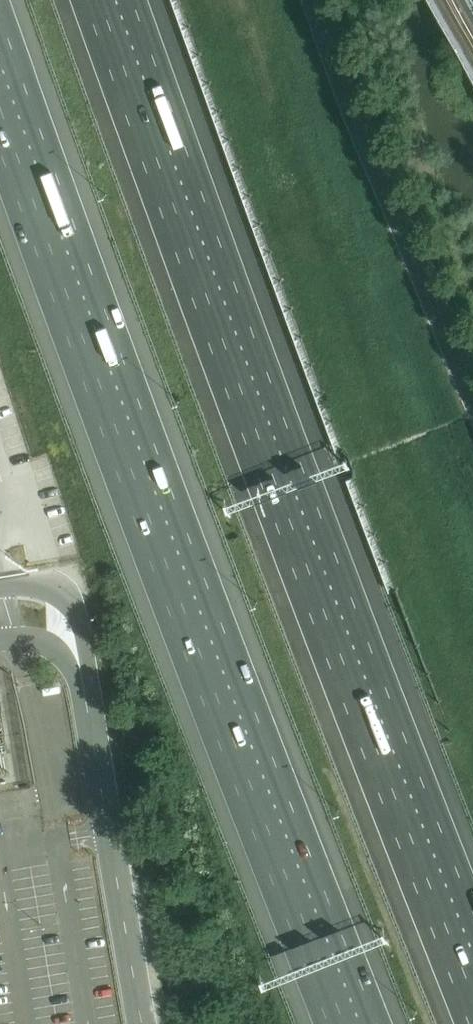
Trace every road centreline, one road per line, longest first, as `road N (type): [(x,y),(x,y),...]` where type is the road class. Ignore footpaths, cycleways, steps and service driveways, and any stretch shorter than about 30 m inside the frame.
road 1 (motorway): [(472,997),(109,0)]
road 2 (motorway): [(0,65),(363,1023)]
road 3 (unclassified): [(472,395),(321,0)]
road 4 (unclassified): [(82,677),(142,1023)]
road 5 (unclassified): [(82,677),(81,624),(59,588),(0,588)]

